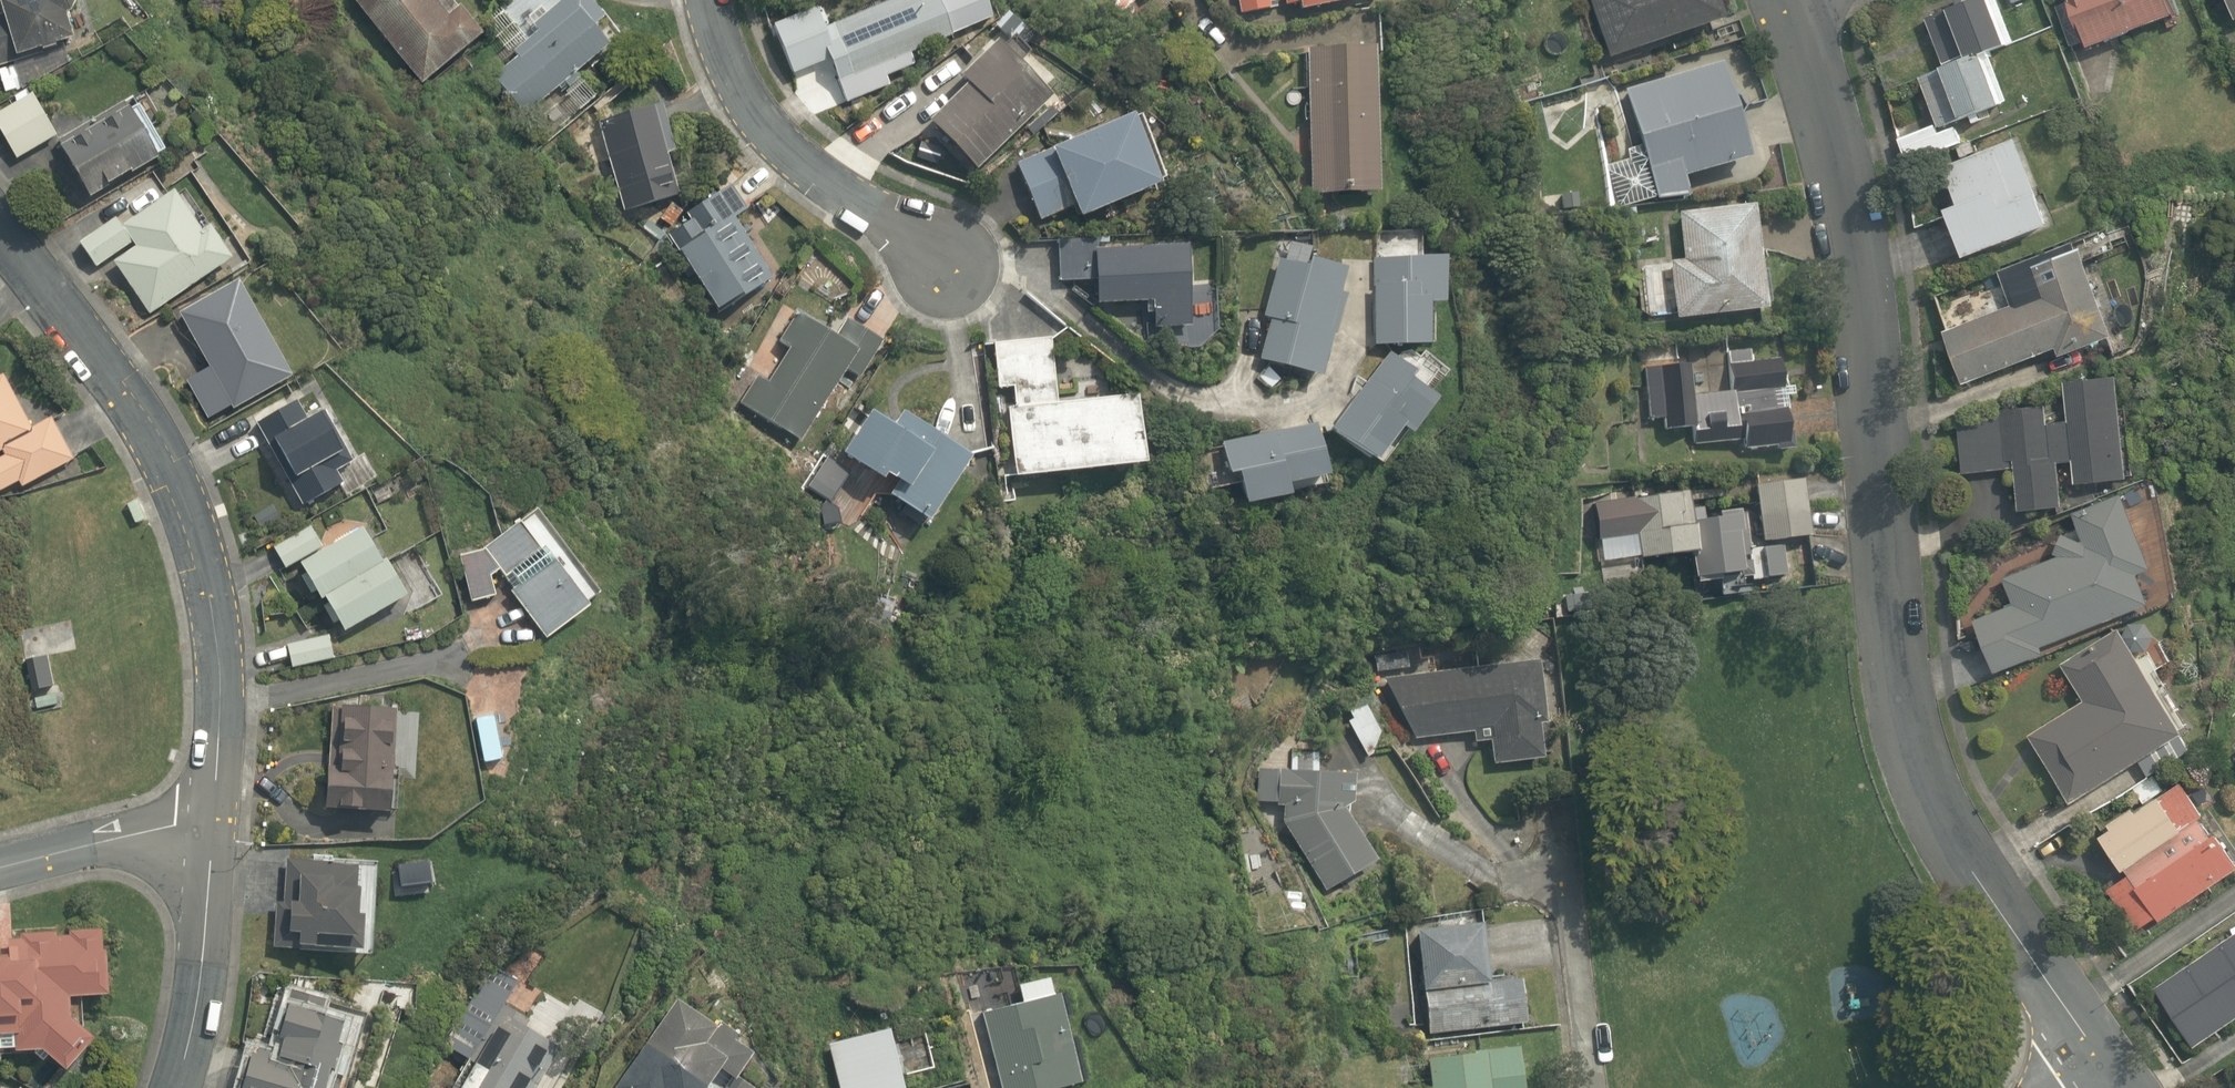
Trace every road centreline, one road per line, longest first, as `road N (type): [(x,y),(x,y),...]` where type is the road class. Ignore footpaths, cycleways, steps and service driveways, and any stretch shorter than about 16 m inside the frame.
road 1 (residential): [(2114,1080),(1980,882),(1934,786),(1907,663),(1843,160),(1788,0)]
road 2 (residential): [(1358,264),(1349,353),(1325,402),(1299,415),(1277,415),(1201,396),(1015,260),(940,268),(748,104),(706,0)]
road 3 (residential): [(0,232),(152,433),(205,574),(219,705),(214,818)]
road 4 (residential): [(214,818),(202,989),(173,1087)]
road 5 (residential): [(1594,1087),(1558,817)]
road 6 (residential): [(0,865),(214,818)]

